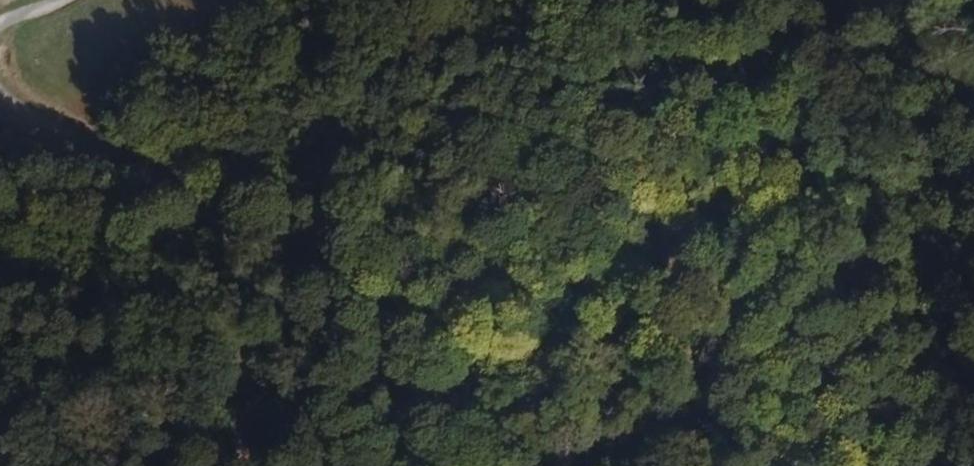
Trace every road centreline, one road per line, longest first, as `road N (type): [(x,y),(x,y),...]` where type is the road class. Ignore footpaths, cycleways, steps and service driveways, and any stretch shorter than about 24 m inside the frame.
road 1 (track): [(973,212),(797,0)]

